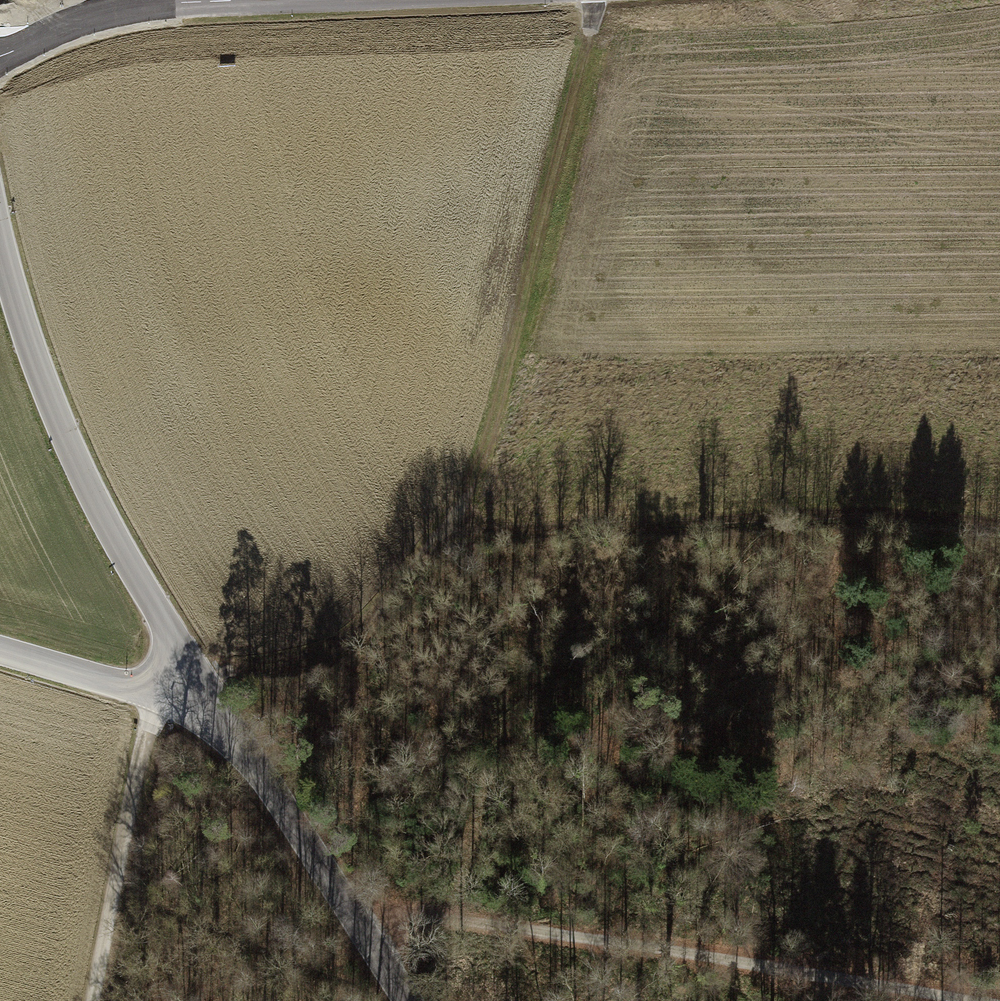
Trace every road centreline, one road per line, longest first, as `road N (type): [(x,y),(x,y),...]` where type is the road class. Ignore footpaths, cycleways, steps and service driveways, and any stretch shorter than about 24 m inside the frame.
road 1 (track): [(999,534),(826,526),(449,544),(332,655),(234,670),(199,692)]
road 2 (track): [(358,923),(971,1000)]
road 3 (track): [(595,0),(481,456),(449,544)]
road 4 (tertiary): [(0,225),(24,327),(97,505),(199,692)]
road 5 (tertiary): [(199,692),(409,1000)]
road 6 (track): [(156,696),(94,1000)]
road 7 (tertiary): [(212,0),(0,9)]
road 8 (unclassified): [(0,650),(156,696),(199,692)]

